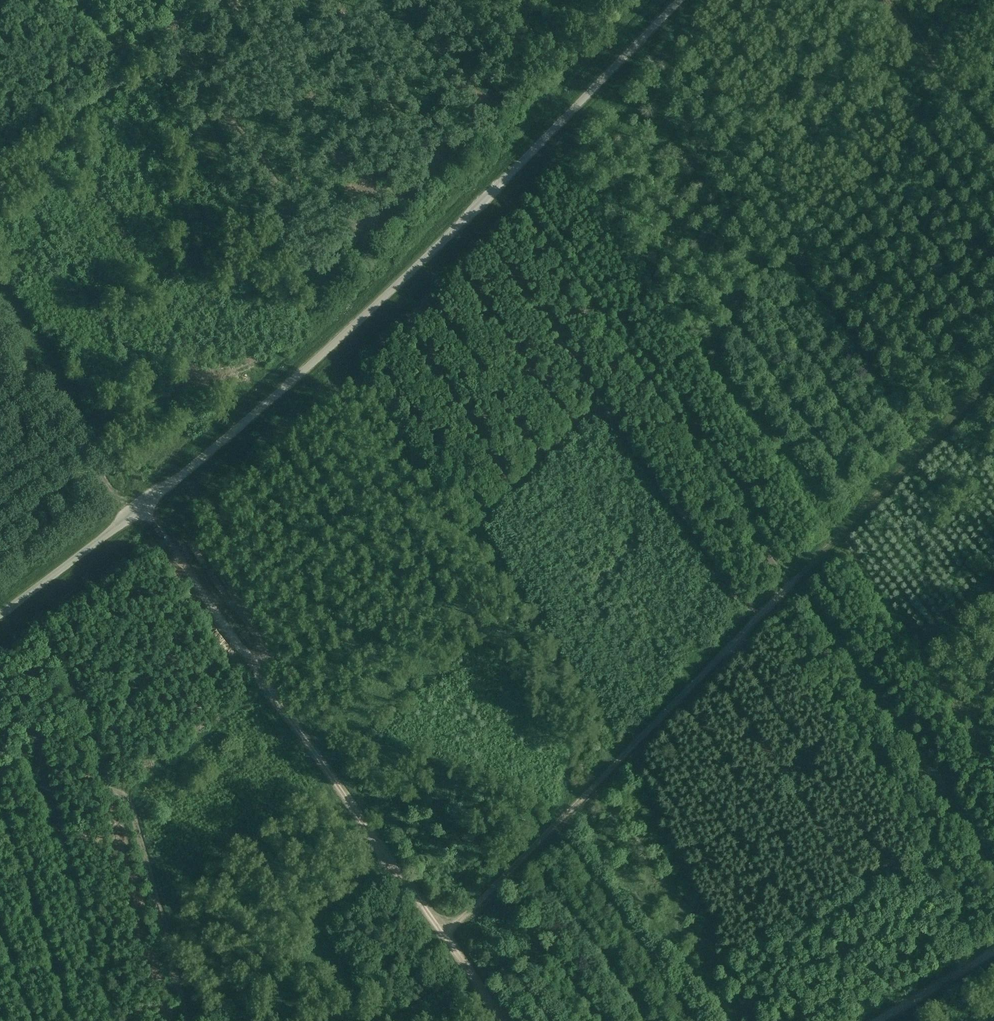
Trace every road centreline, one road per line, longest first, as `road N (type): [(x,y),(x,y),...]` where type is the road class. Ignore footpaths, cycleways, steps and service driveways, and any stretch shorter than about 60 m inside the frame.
road 1 (unclassified): [(0,614),(291,382),(482,204),(681,0)]
road 2 (track): [(993,379),(443,938)]
road 3 (track): [(141,509),(500,1020)]
road 4 (track): [(186,1020),(131,820),(105,780),(76,685),(11,607)]
road 5 (track): [(0,148),(210,0)]
road 6 (track): [(0,332),(132,516)]
road 7 (track): [(883,1020),(993,954)]

